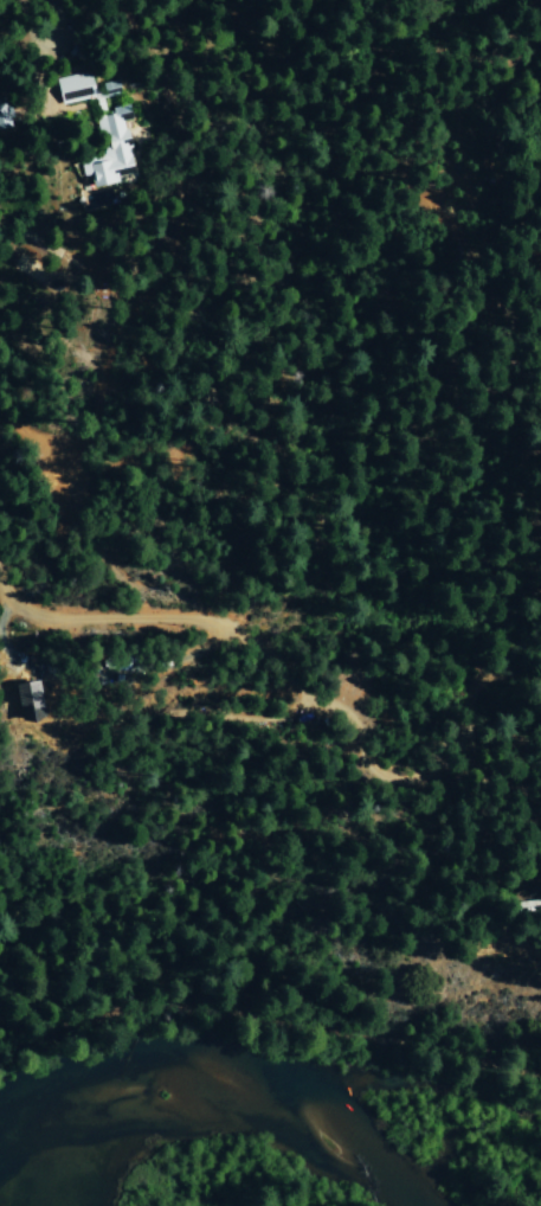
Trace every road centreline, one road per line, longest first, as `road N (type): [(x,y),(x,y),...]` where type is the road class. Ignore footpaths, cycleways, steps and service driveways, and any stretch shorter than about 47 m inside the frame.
road 1 (residential): [(0,584),(14,607),(70,616),(189,612),(329,674),(406,688),(540,687)]

